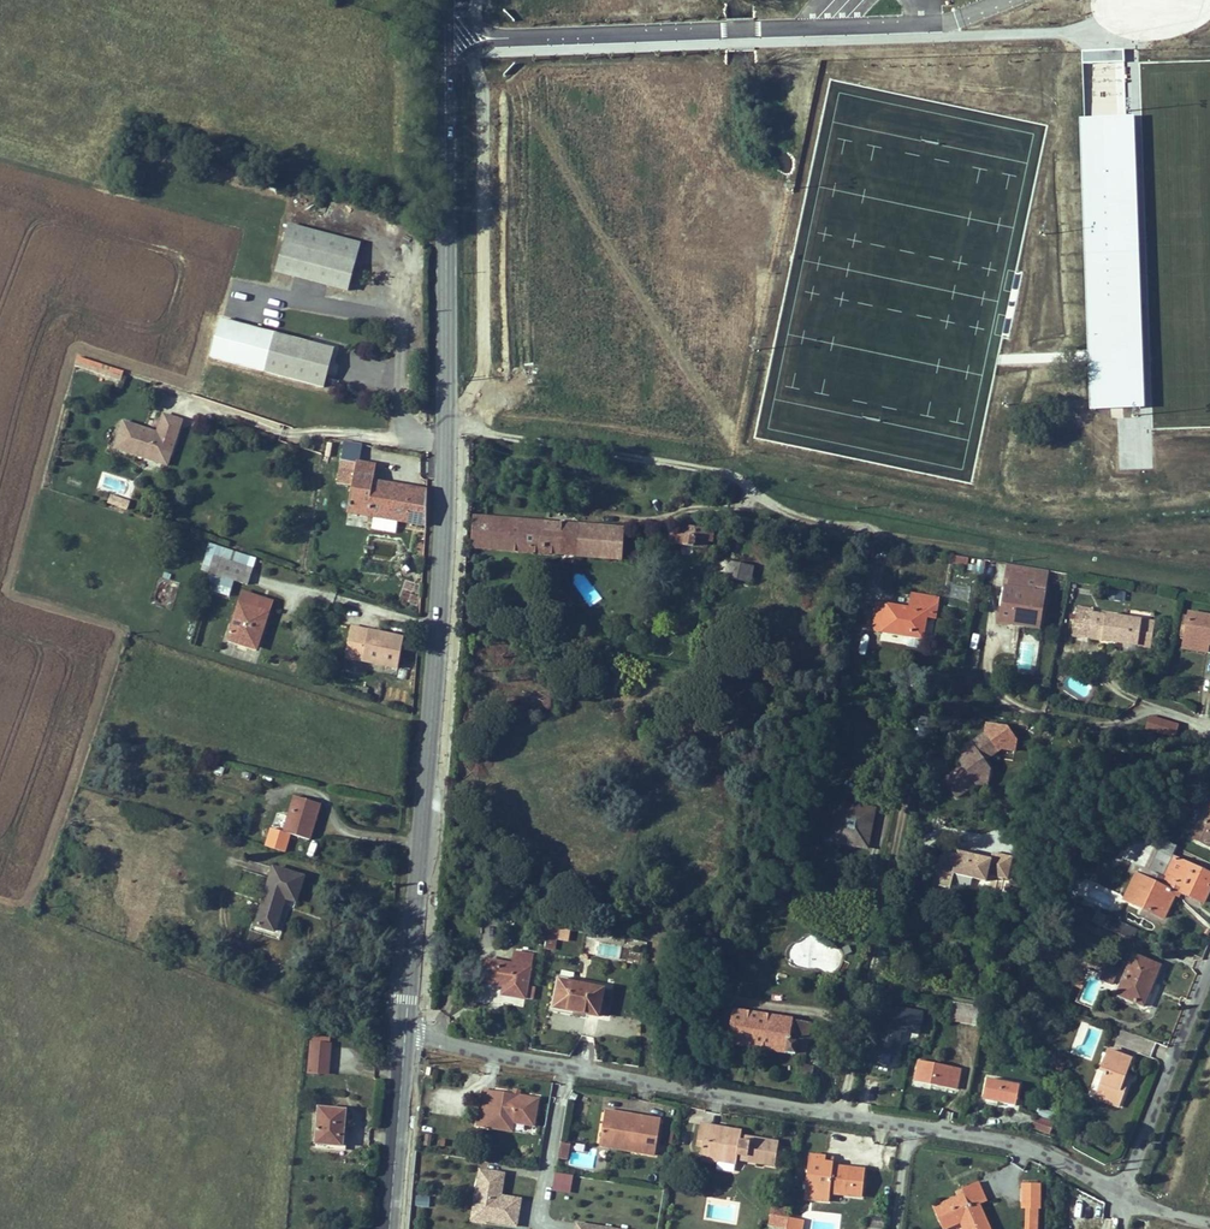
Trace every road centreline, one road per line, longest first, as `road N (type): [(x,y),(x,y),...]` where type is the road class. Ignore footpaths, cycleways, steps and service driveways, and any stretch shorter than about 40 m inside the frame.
road 1 (primary): [(446,37),(442,599),(405,1033)]
road 2 (residential): [(1122,1192),(1019,1140),(405,1033)]
road 3 (unclassified): [(446,37),(956,19)]
road 4 (track): [(877,535),(799,522),(713,470),(446,425)]
road 5 (track): [(202,405),(284,434),(330,430),(446,445)]
road 6 (residential): [(1209,975),(1122,1192)]
road 7 (primary): [(405,1033),(389,1228)]

